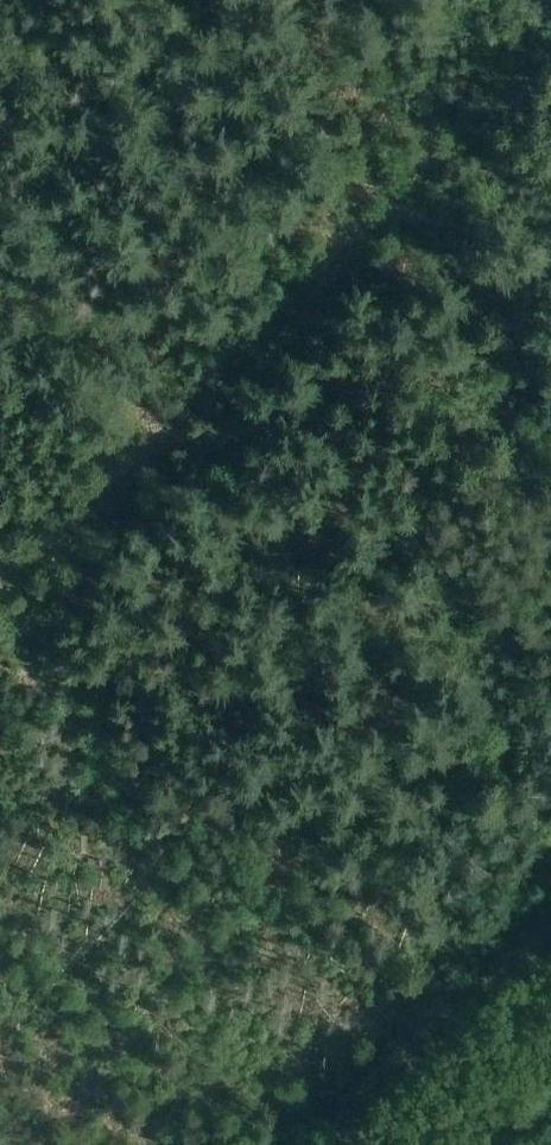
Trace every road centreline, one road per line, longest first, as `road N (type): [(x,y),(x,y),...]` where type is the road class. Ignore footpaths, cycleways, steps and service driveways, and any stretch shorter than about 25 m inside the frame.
road 1 (track): [(324,1144),(550,918)]

